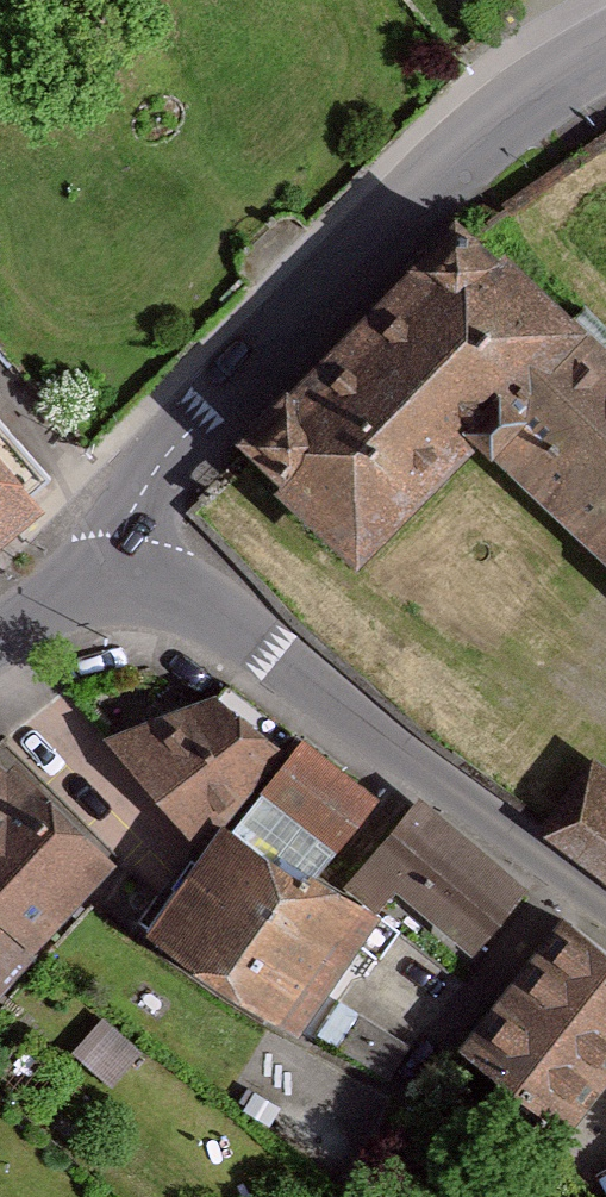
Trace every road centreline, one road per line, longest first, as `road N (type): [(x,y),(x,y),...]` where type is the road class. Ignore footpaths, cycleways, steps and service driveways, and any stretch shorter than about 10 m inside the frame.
road 1 (tertiary): [(127,522),(193,419),(297,312),(502,121),(605,53)]
road 2 (tertiary): [(605,908),(227,619),(170,590),(120,583)]
road 3 (residential): [(127,522),(0,383)]
road 4 (tertiary): [(0,637),(46,607),(120,583)]

